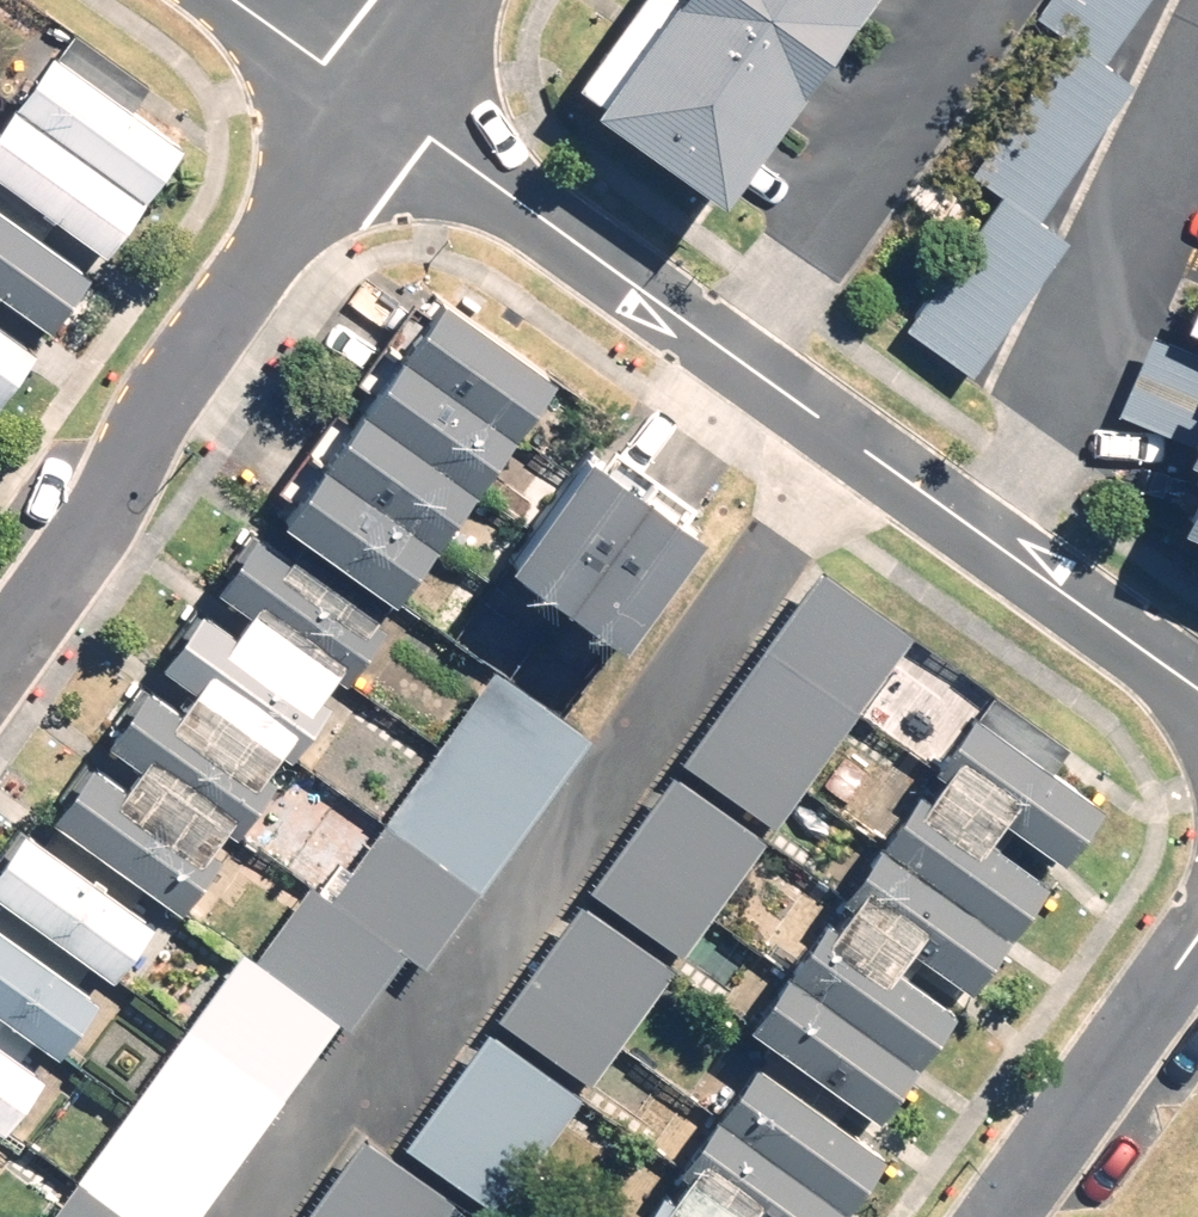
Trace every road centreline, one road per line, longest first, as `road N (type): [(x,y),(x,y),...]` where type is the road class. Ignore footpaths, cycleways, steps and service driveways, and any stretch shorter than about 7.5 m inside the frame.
road 1 (residential): [(1197,693),(370,99)]
road 2 (residential): [(370,99),(0,632)]
road 3 (residential): [(1197,942),(1005,1216)]
road 4 (residential): [(370,99),(236,0)]
road 5 (residential): [(445,0),(370,99)]

